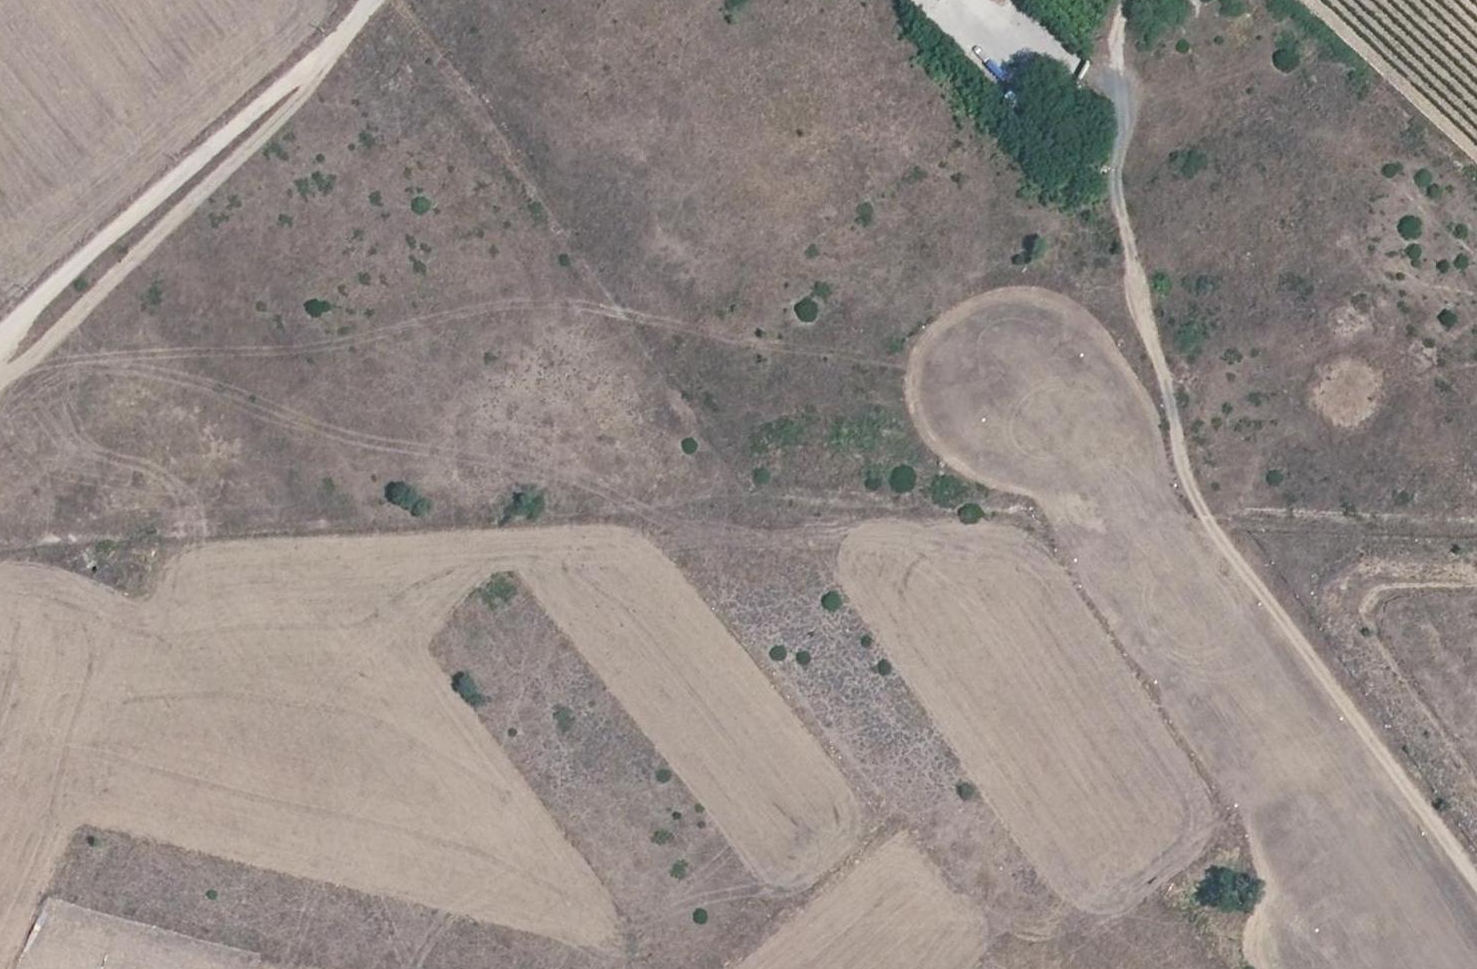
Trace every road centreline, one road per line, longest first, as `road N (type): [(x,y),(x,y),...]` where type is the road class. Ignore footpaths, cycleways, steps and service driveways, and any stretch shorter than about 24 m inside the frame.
road 1 (track): [(1476,844),(1168,402),(1116,185),(1134,102),(1118,10),(1124,0)]
road 2 (track): [(0,335),(298,76),(370,0)]

